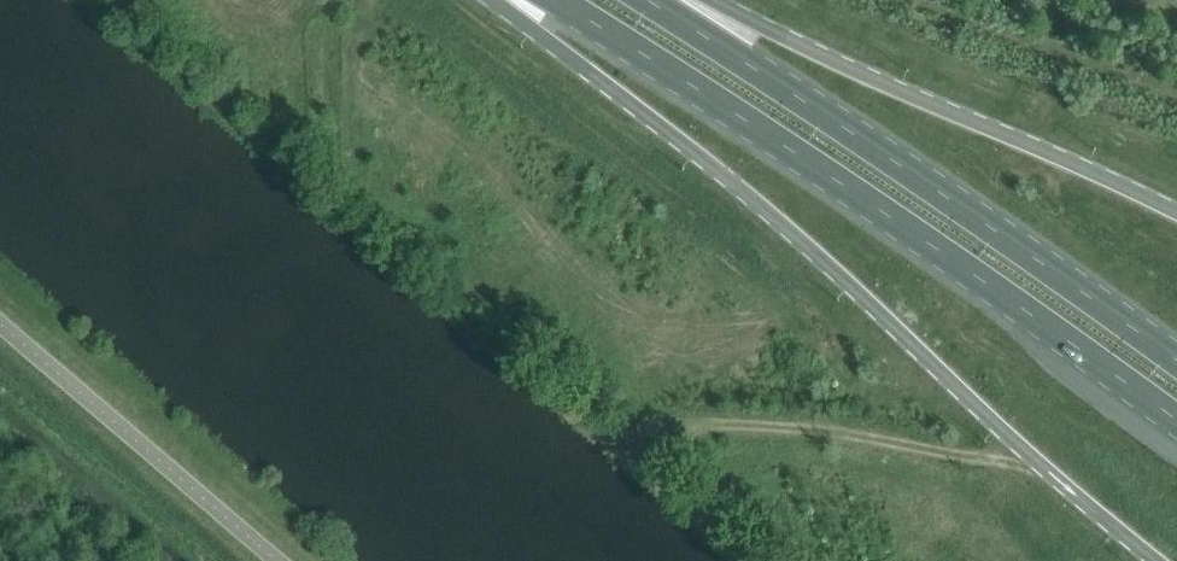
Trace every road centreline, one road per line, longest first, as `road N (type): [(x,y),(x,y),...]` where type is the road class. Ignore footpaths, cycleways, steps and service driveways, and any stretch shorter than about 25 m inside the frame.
road 1 (trunk): [(512,0),(815,254),(1065,486),(1160,560)]
road 2 (trunk): [(554,0),(930,245),(1176,423)]
road 3 (trunk): [(1176,360),(964,206),(652,0)]
road 4 (trunk): [(1176,212),(704,0)]

